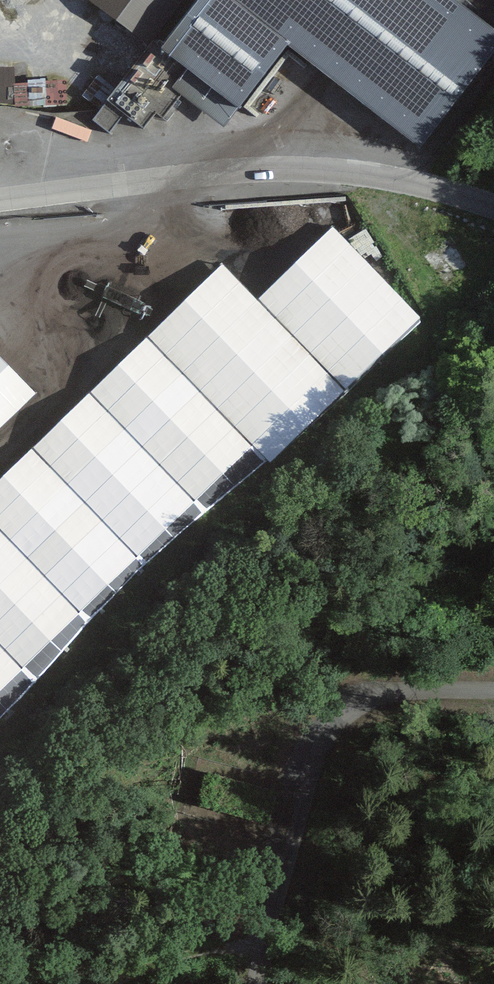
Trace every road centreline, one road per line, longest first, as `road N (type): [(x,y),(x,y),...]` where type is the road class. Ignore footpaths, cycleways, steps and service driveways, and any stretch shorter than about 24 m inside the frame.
road 1 (residential): [(0,200),(259,170),(396,179),(493,206)]
road 2 (track): [(493,684),(396,685),(350,701),(324,746),(252,983)]
road 3 (track): [(267,917),(198,953),(106,983)]

